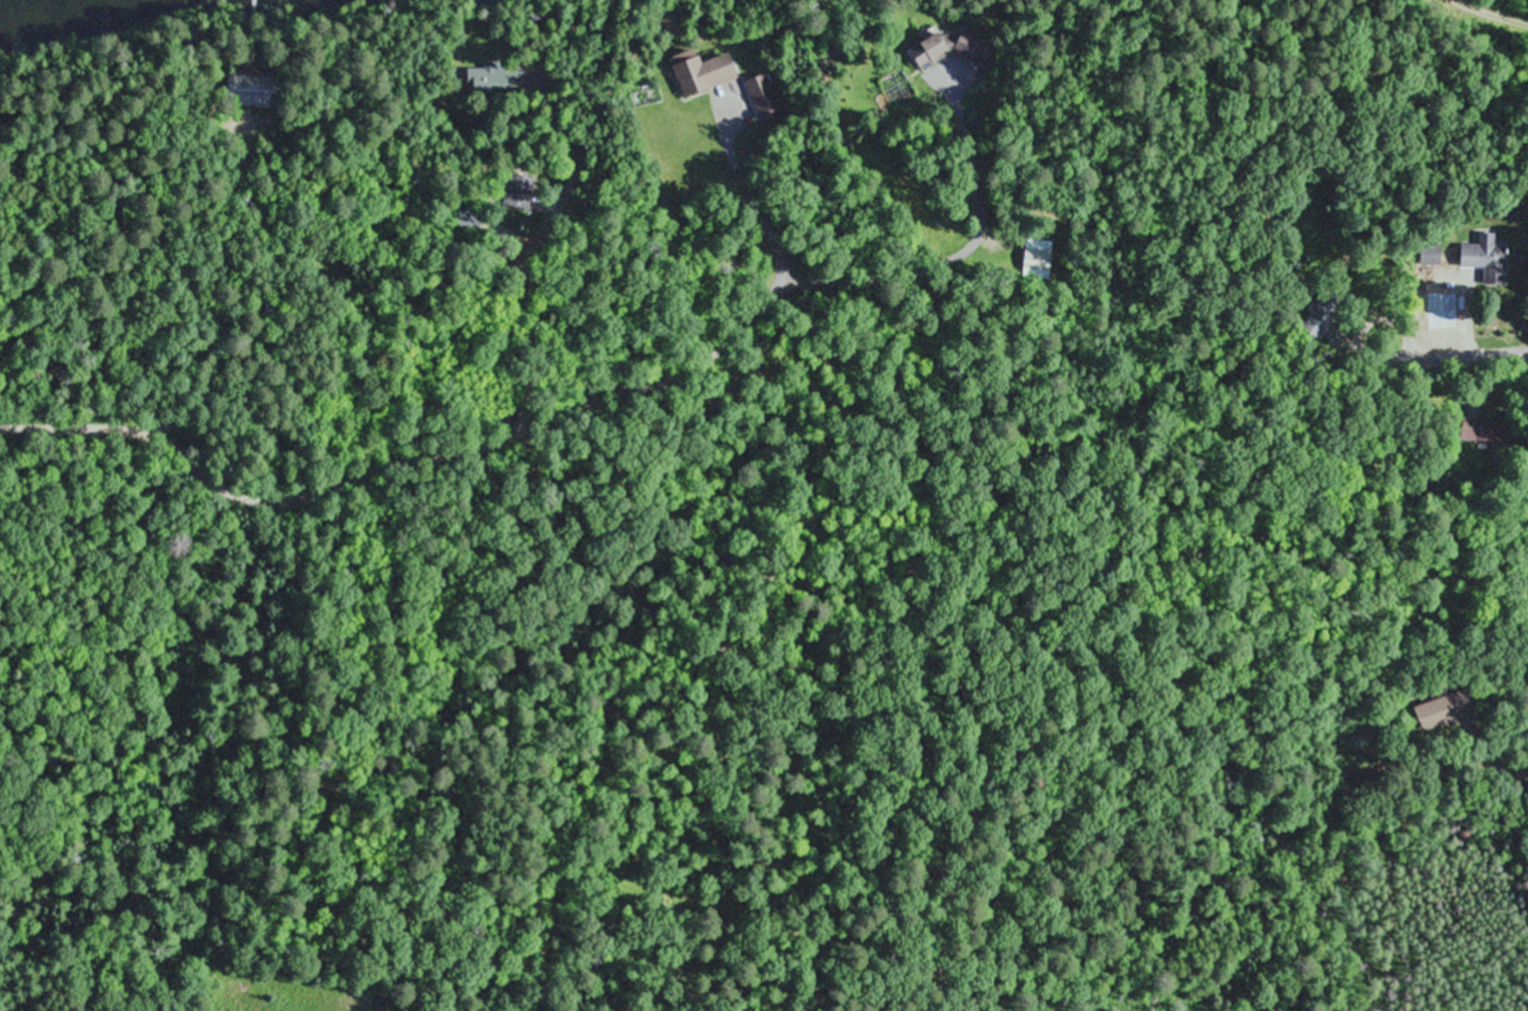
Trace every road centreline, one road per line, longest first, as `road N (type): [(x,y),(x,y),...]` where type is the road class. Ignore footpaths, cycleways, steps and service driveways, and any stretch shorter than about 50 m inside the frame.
road 1 (residential): [(0,424),(154,430),(261,499),(311,499),(389,465),(694,367),(786,289),(813,277),(921,272),(993,239)]
road 2 (residential): [(1408,349),(1527,351)]

